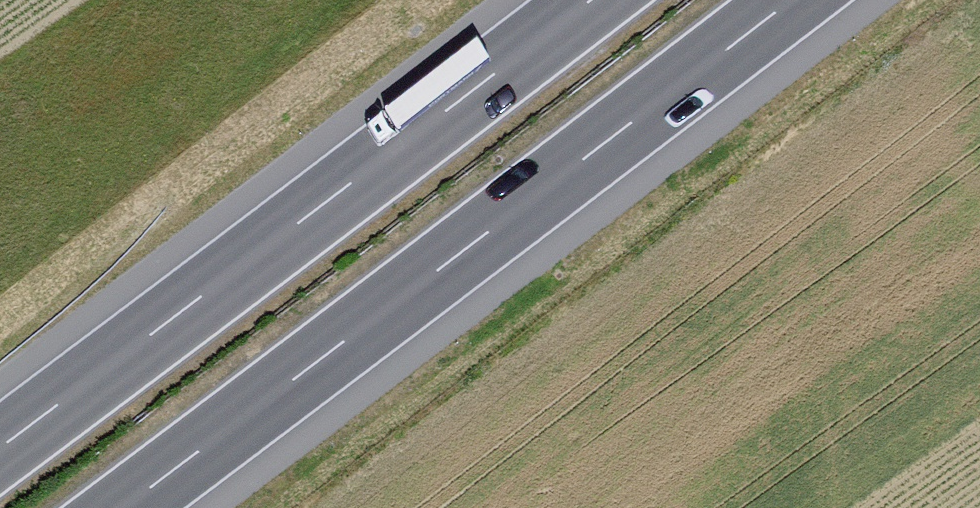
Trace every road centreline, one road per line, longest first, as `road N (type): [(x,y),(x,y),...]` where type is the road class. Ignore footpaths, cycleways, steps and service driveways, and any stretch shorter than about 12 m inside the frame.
road 1 (motorway): [(123,507),(791,0)]
road 2 (motorway): [(591,0),(0,447)]

